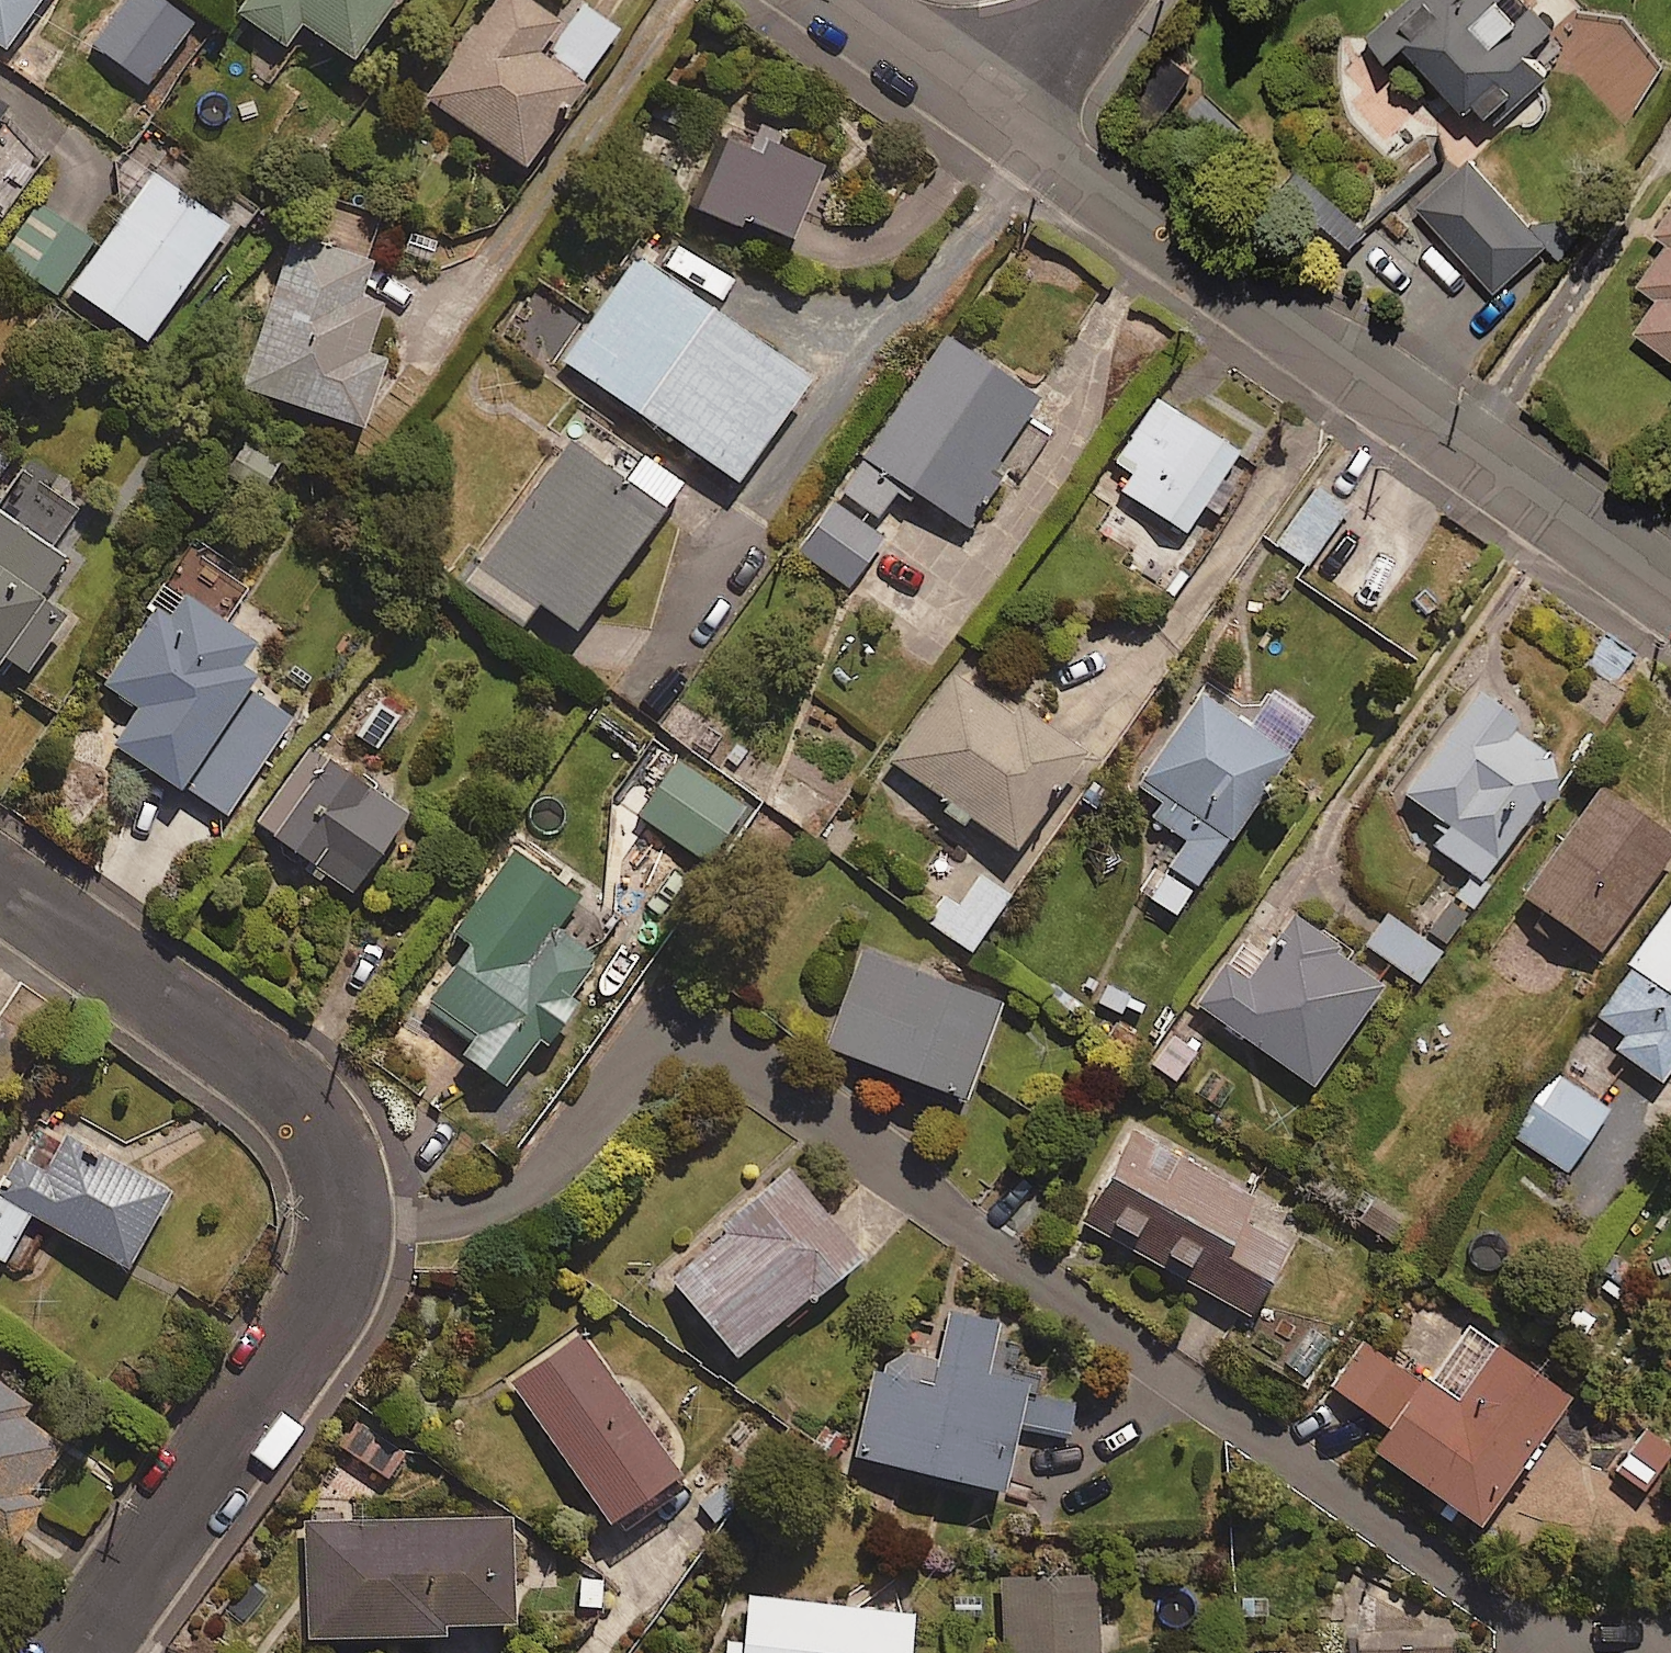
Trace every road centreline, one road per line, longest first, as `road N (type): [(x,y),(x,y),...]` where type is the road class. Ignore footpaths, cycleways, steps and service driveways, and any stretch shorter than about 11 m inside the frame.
road 1 (residential): [(77,1652),(326,1288),(342,1227),(341,1173),(318,1126),(258,1067),(0,889)]
road 2 (residential): [(1670,592),(1011,120)]
road 3 (residential): [(1011,120),(842,0)]
road 4 (residential): [(1011,120),(1097,0)]

